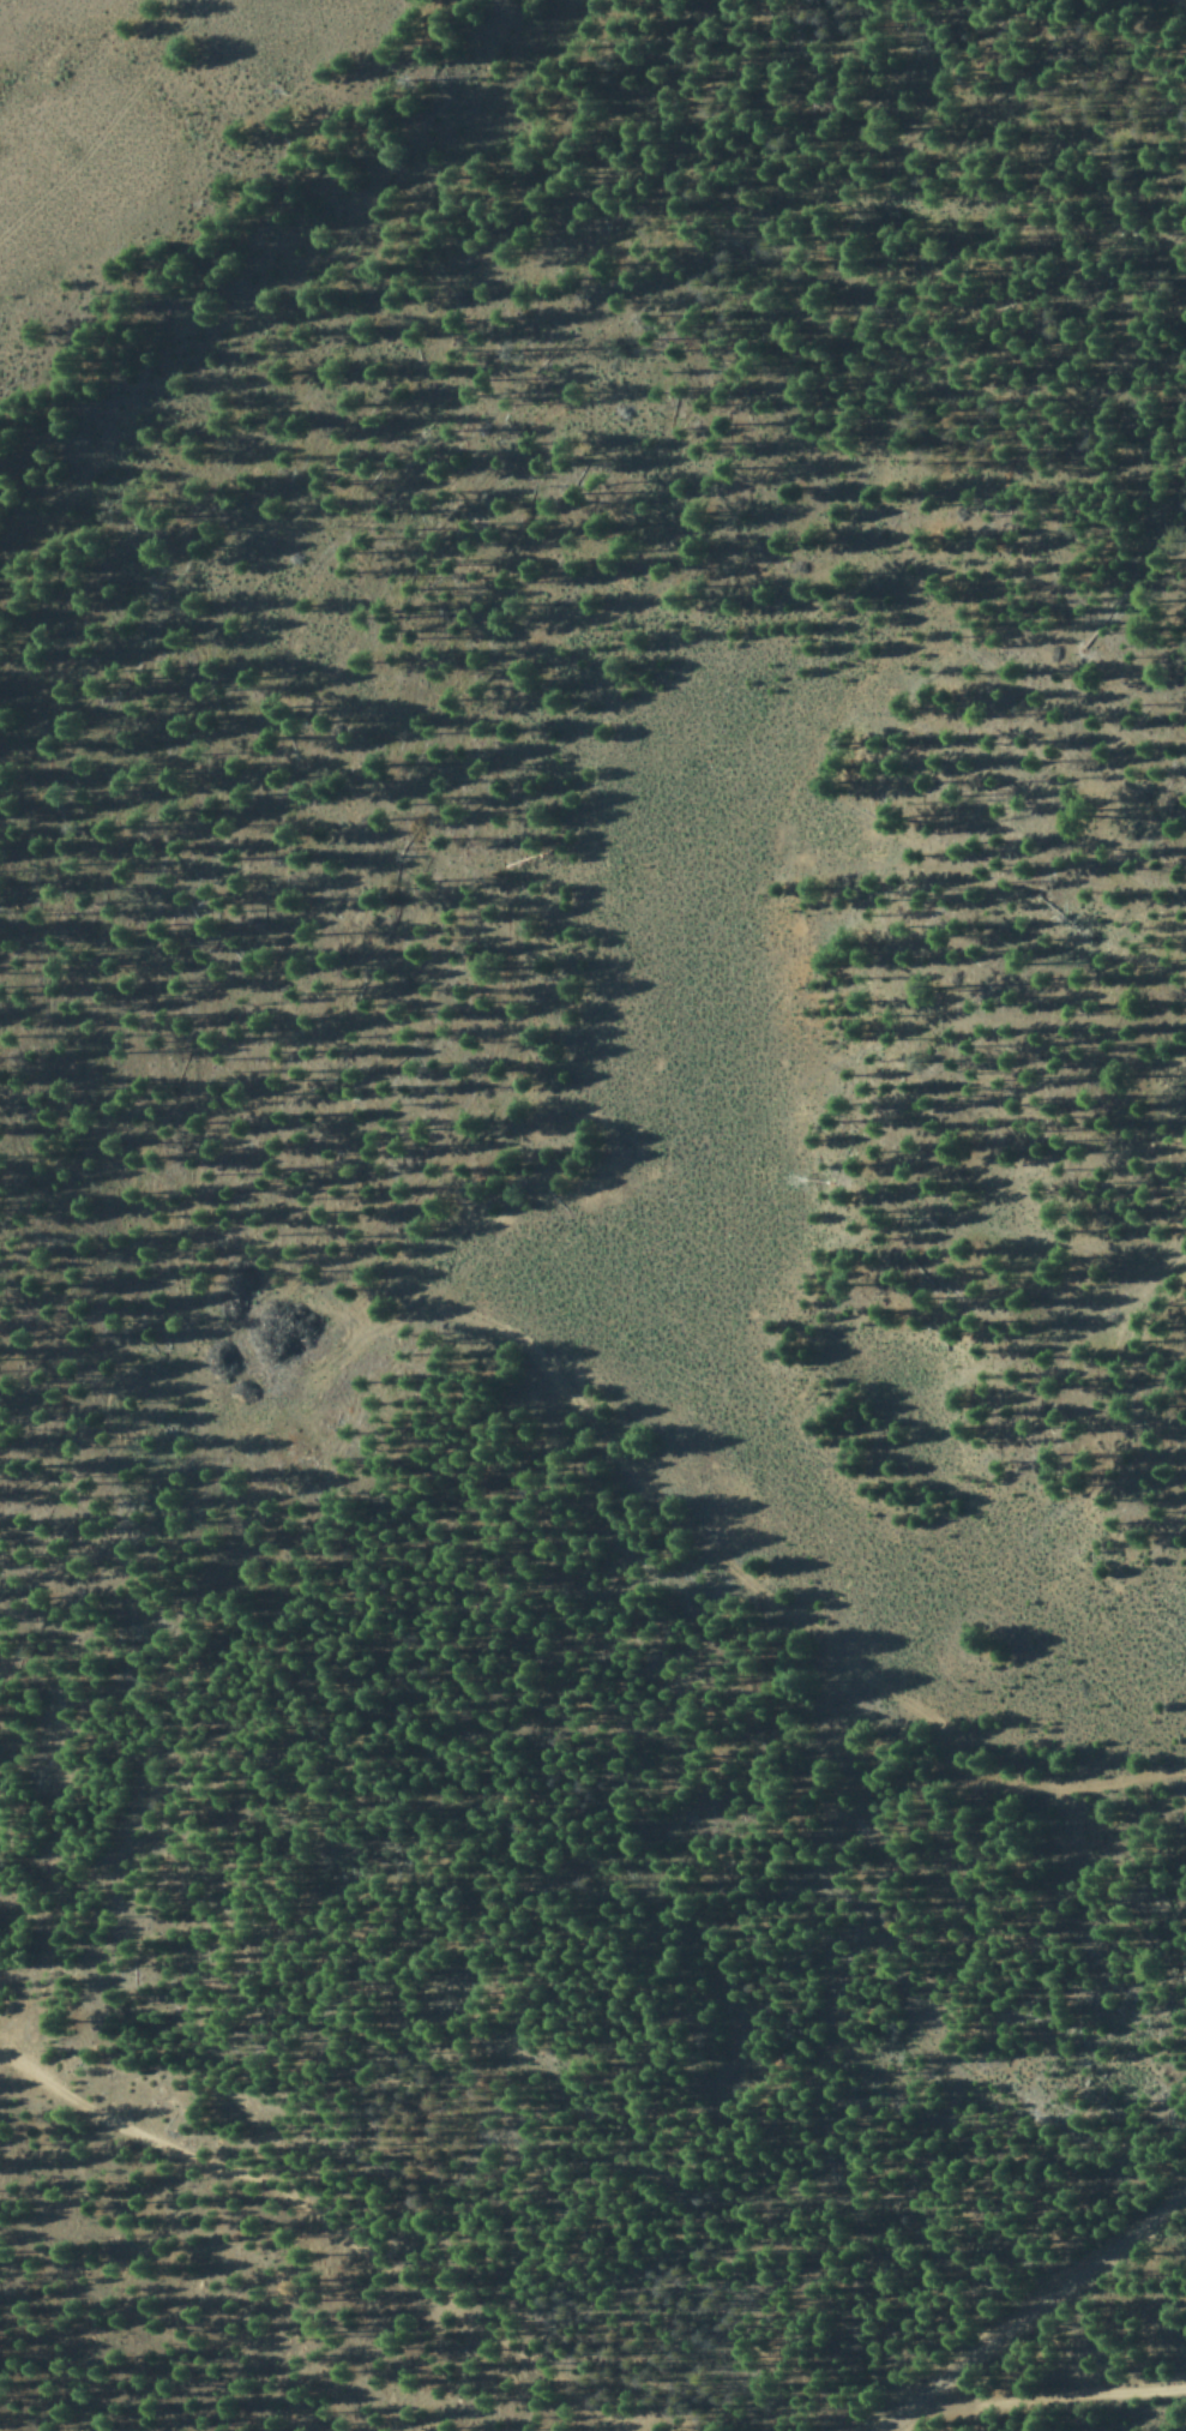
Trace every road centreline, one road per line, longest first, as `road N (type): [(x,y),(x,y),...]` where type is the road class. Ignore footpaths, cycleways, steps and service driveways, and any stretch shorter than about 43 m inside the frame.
road 1 (track): [(829,2430),(943,2324),(1185,2213)]

